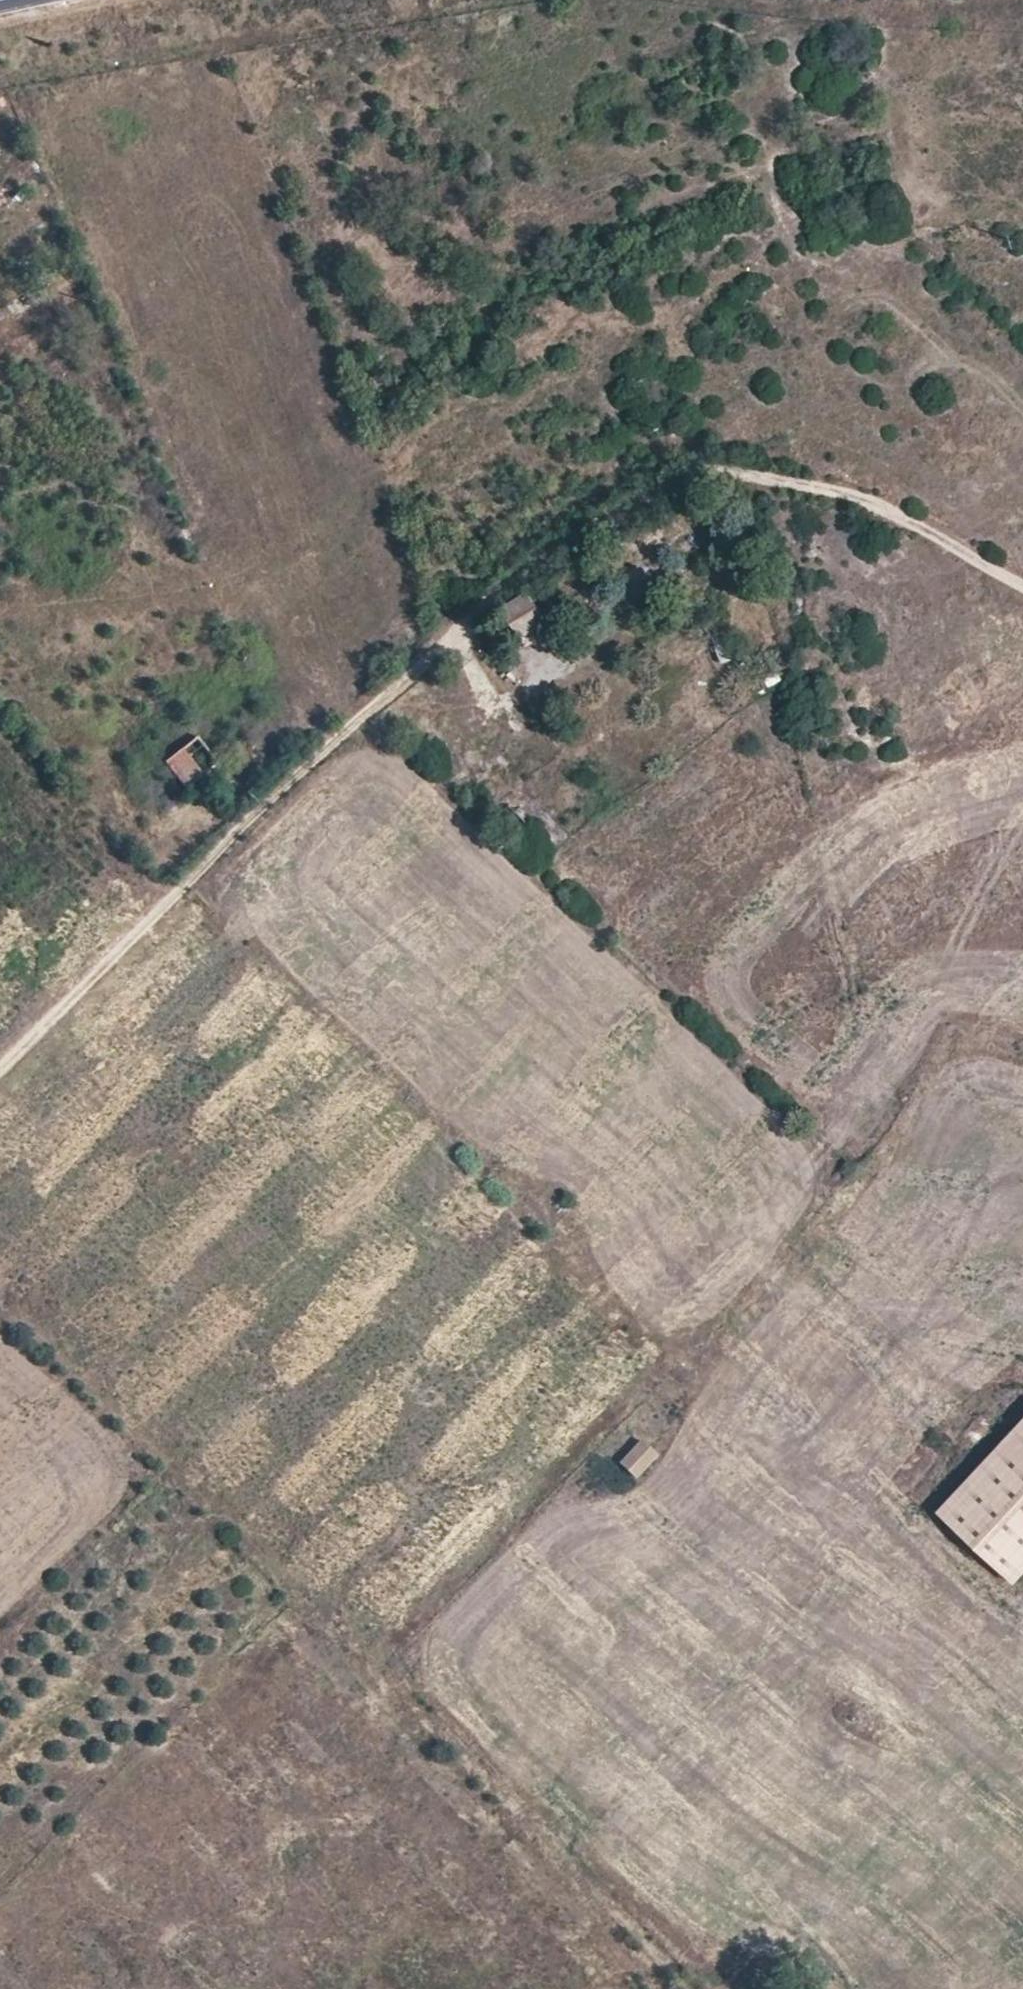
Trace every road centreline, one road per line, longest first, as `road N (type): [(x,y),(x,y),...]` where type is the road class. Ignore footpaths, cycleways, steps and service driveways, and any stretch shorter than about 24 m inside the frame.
road 1 (track): [(1022,585),(862,498),(724,470),(673,482),(564,542),(484,600),(0,1065)]
road 2 (trunk): [(0,315),(82,231),(227,129),(451,26),(545,0)]

